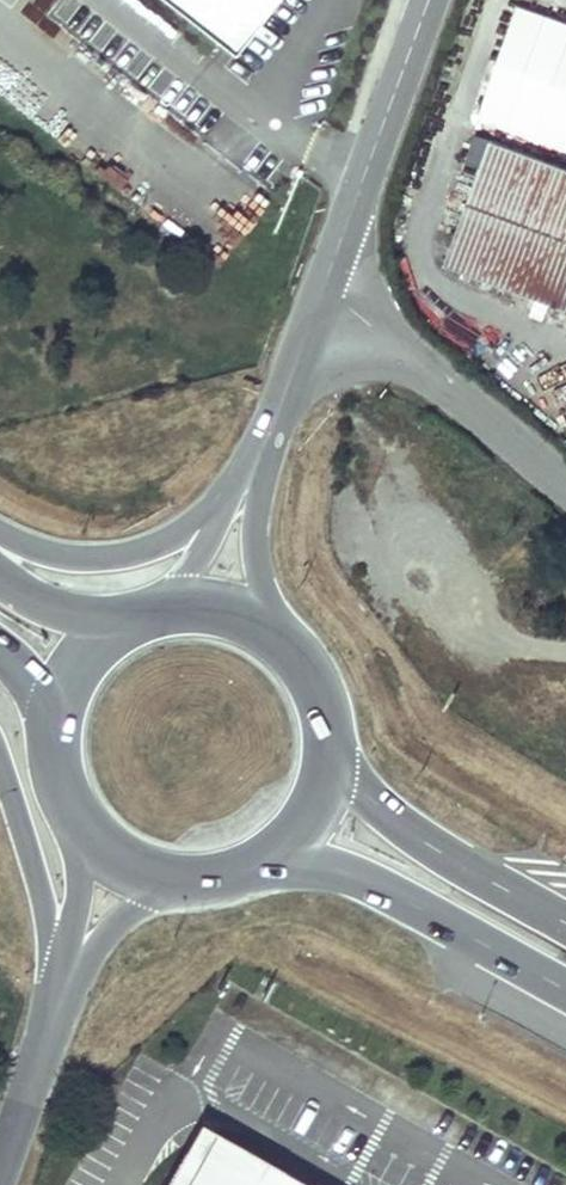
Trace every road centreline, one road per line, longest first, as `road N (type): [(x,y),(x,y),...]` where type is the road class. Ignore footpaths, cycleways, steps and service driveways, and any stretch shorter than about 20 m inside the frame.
road 1 (primary): [(261,862),(340,870),(565,990)]
road 2 (unclassified): [(565,482),(345,299),(322,290)]
road 3 (unclassified): [(433,0),(322,290)]
road 4 (primary): [(565,923),(388,815),(328,744)]
road 5 (primary): [(0,762),(41,890),(61,1009)]
road 6 (primary): [(223,511),(181,536),(97,558),(51,555),(0,529)]
road 7 (unclassified): [(322,290),(252,475)]
road 8 (unclassified): [(285,646),(258,569),(252,475)]
road 9 (unclassified): [(61,1009),(0,1172)]
road 10 (unclassified): [(78,819),(72,971)]
road 11 (unclassified): [(72,971),(139,907),(184,880)]
road 12 (primary): [(133,623),(51,608),(0,579)]
road 13 (primary): [(261,862),(317,799),(328,744)]
road 14 (primary): [(285,646),(239,618),(158,614)]
road 15 (primary): [(133,623),(82,665),(57,726)]
road 16 (primary): [(78,819),(113,855),(184,880)]
road 17 (unclassified): [(223,511),(158,614)]

